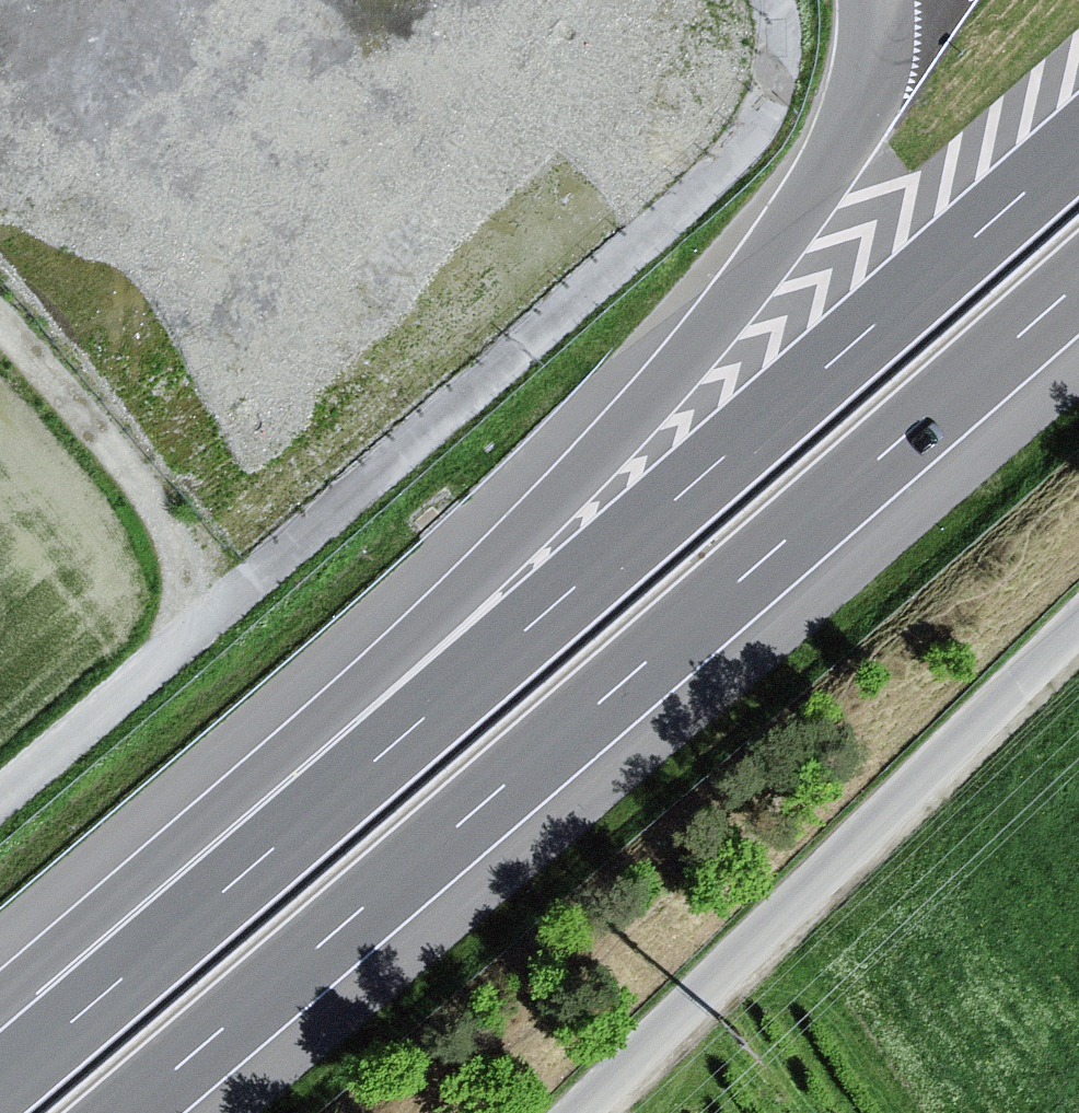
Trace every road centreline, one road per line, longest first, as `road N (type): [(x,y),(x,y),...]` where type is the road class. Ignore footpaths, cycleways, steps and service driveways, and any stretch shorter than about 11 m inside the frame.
road 1 (motorway): [(1078,142),(97,998)]
road 2 (motorway): [(126,1112),(1078,284)]
road 3 (motorway): [(867,85),(805,202),(696,345),(97,998)]
road 4 (unclassified): [(0,799),(615,280),(719,182),(769,112),(786,37),(780,0)]
road 5 (unclassified): [(1078,625),(582,1112)]
road 6 (track): [(207,624),(177,535),(142,478),(0,315)]
road 7 (motorway): [(97,998),(0,1081)]

